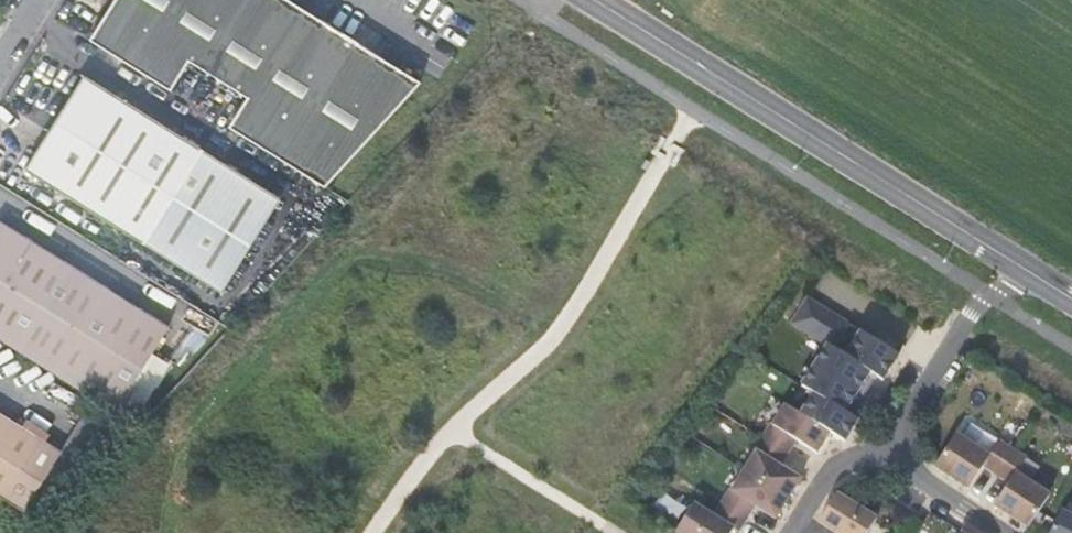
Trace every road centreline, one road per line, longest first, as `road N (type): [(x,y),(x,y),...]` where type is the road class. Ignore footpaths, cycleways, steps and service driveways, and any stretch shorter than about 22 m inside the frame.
road 1 (track): [(64,532),(559,0)]
road 2 (secondary): [(1027,276),(597,0)]
road 3 (residential): [(887,453),(976,305),(1027,276)]
road 4 (residential): [(1001,532),(887,453)]
road 5 (residential): [(887,453),(828,469),(788,532)]

